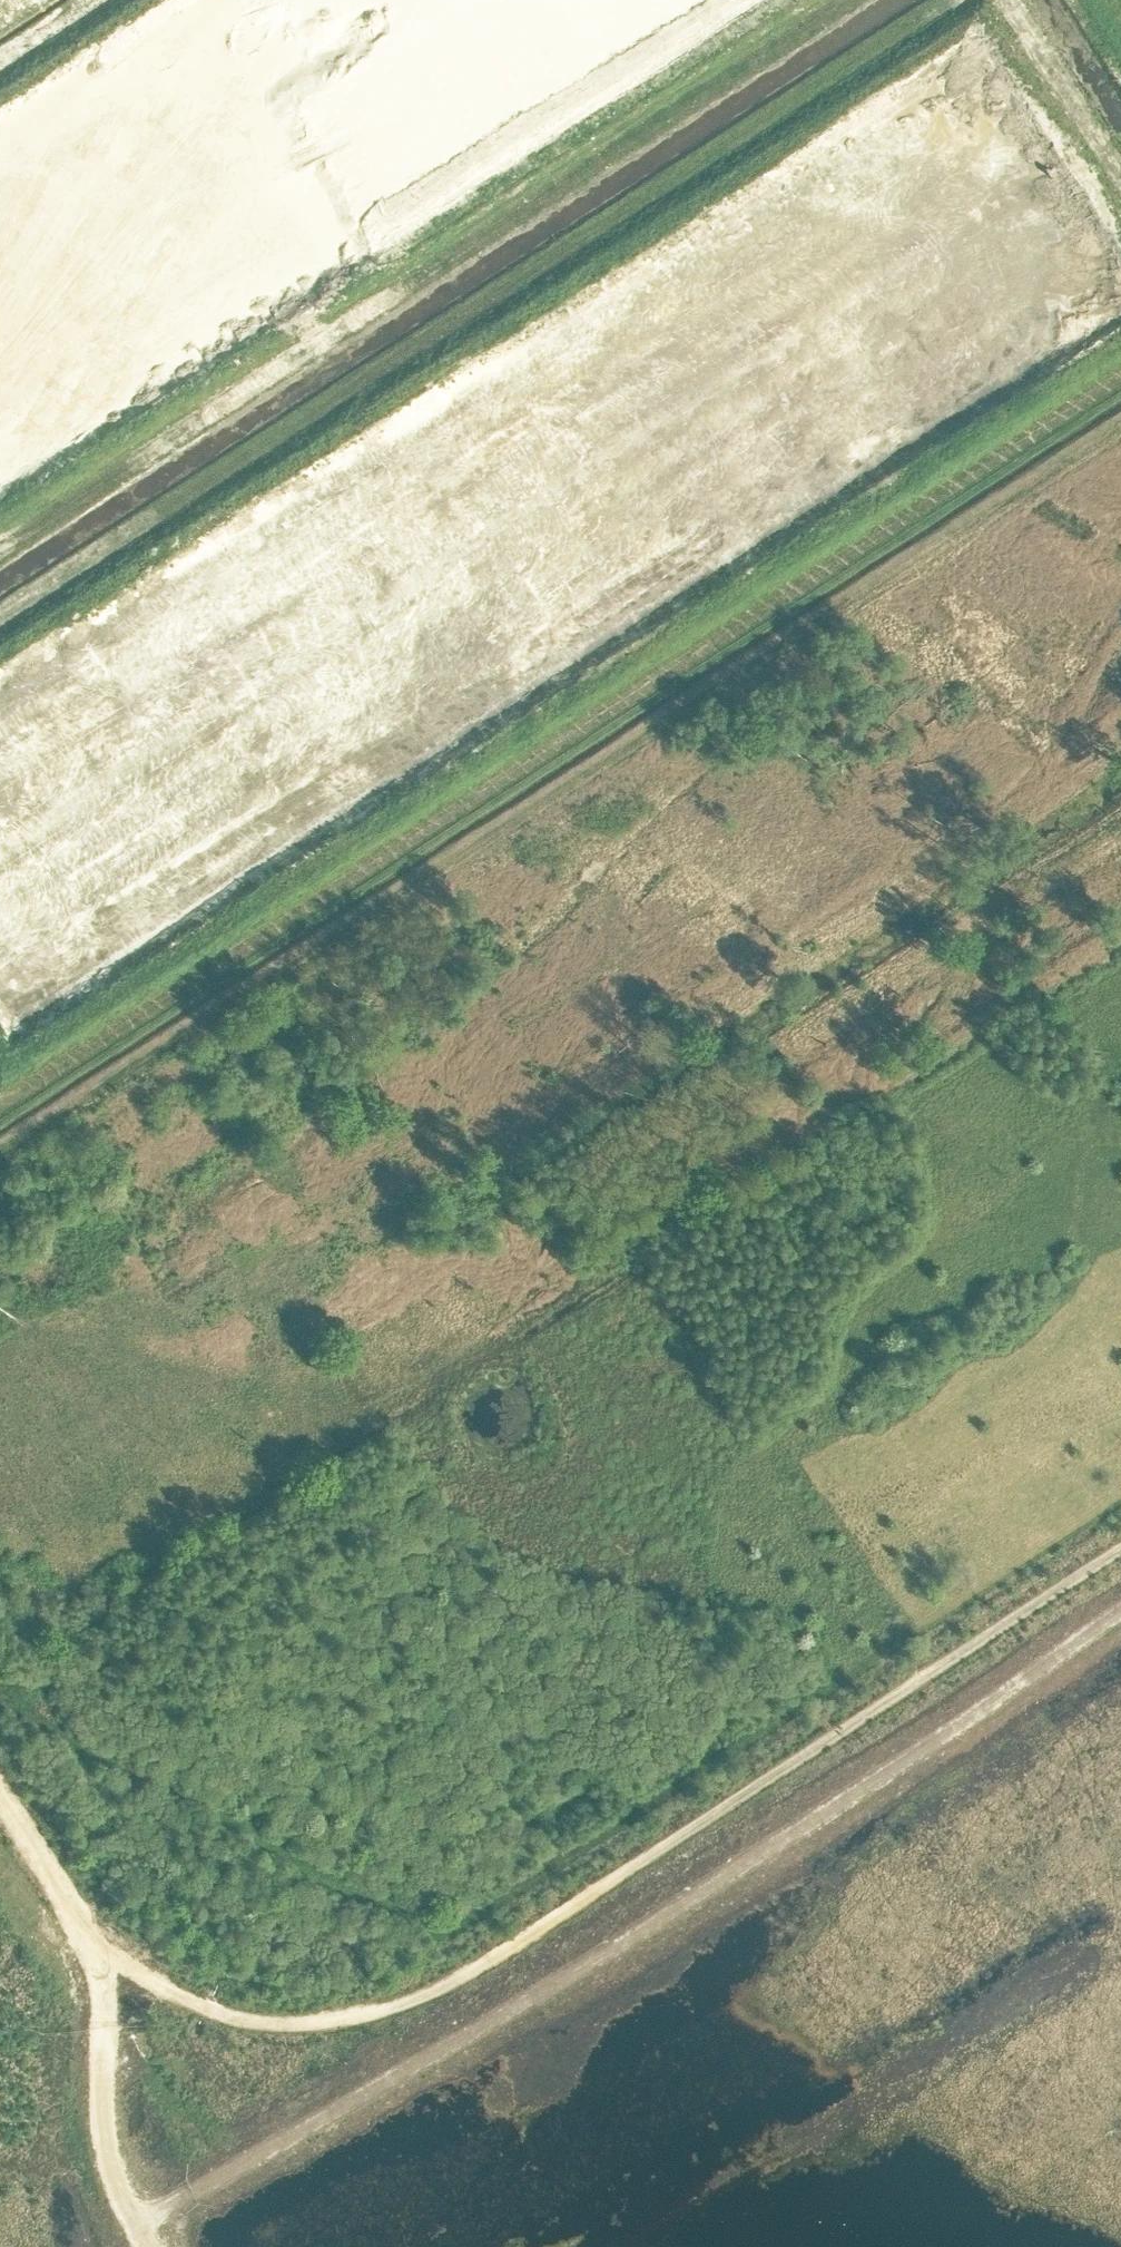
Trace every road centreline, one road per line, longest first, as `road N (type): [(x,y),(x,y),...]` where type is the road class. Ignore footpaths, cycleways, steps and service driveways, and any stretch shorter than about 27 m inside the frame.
road 1 (track): [(1120,1547),(463,1976),(394,2006),(276,2021),(213,2010),(153,1983),(79,1915),(0,1795)]

